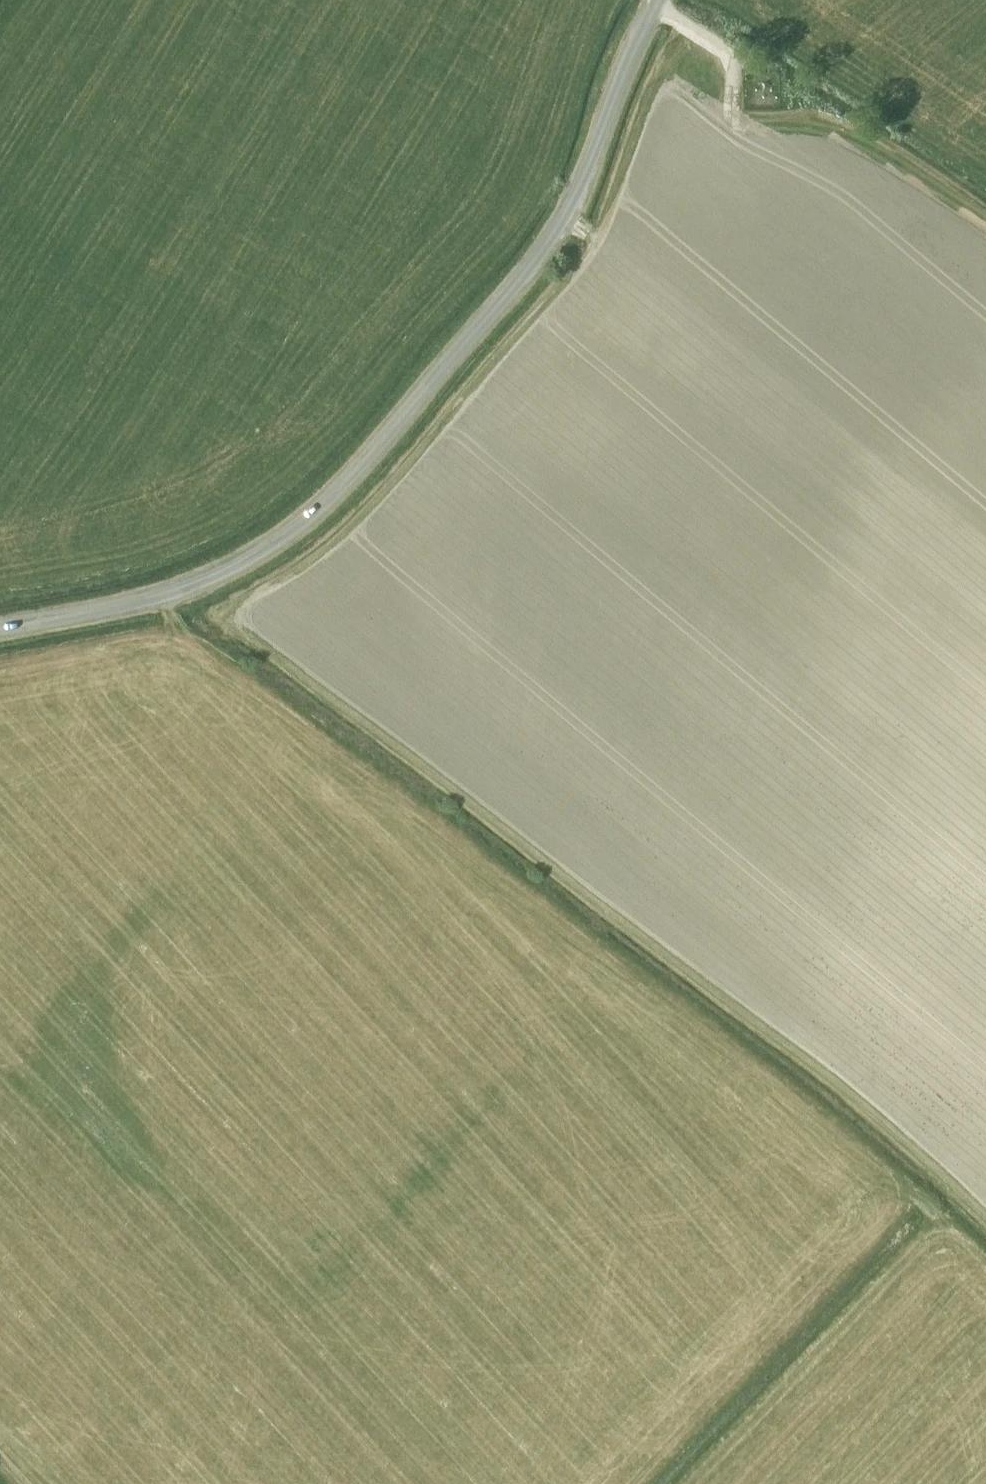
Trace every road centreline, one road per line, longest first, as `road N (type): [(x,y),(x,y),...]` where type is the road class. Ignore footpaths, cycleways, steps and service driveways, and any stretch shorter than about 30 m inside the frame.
road 1 (unclassified): [(0,626),(129,603),(207,579),(276,540),(340,487),(537,257),(563,215),(657,0)]

